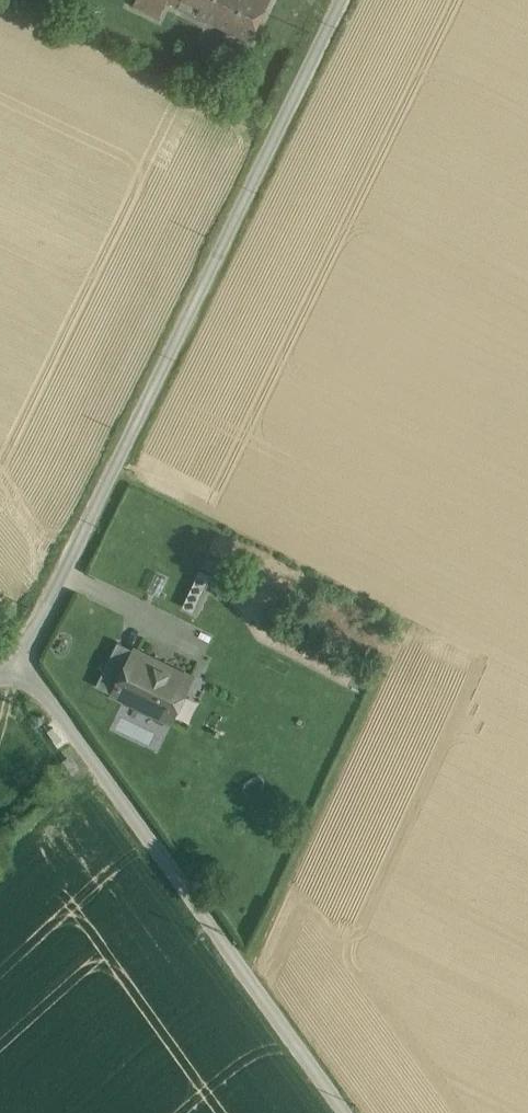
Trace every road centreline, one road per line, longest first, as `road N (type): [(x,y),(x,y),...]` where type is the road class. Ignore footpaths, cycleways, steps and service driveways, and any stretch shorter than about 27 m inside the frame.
road 1 (unclassified): [(337,0),(17,660)]
road 2 (unclassified): [(17,660),(347,1112)]

